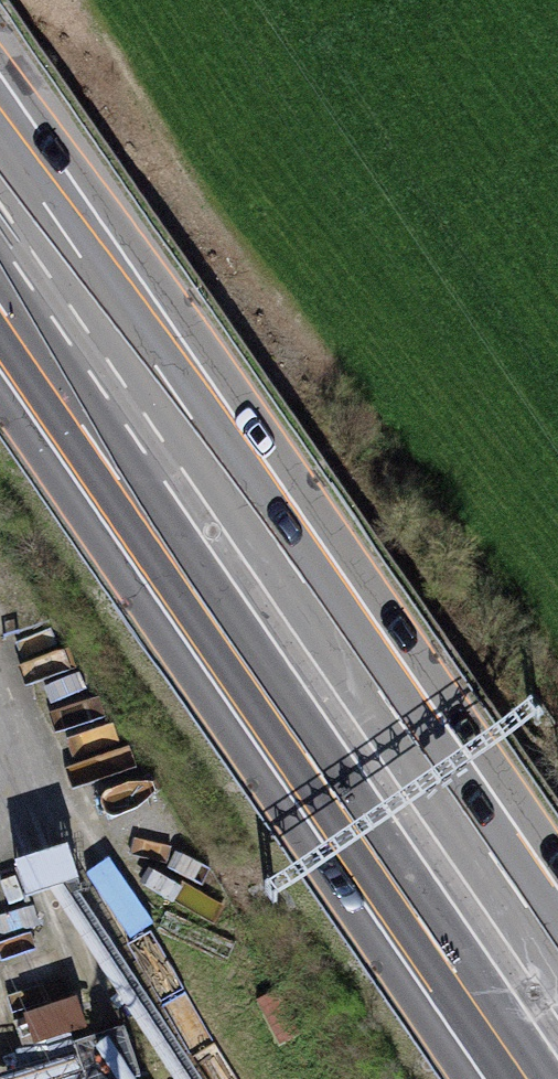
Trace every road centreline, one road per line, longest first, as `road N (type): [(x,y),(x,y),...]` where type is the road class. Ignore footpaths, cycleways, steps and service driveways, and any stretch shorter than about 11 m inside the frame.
road 1 (motorway): [(557,955),(0,142)]
road 2 (motorway): [(0,307),(528,1078)]

